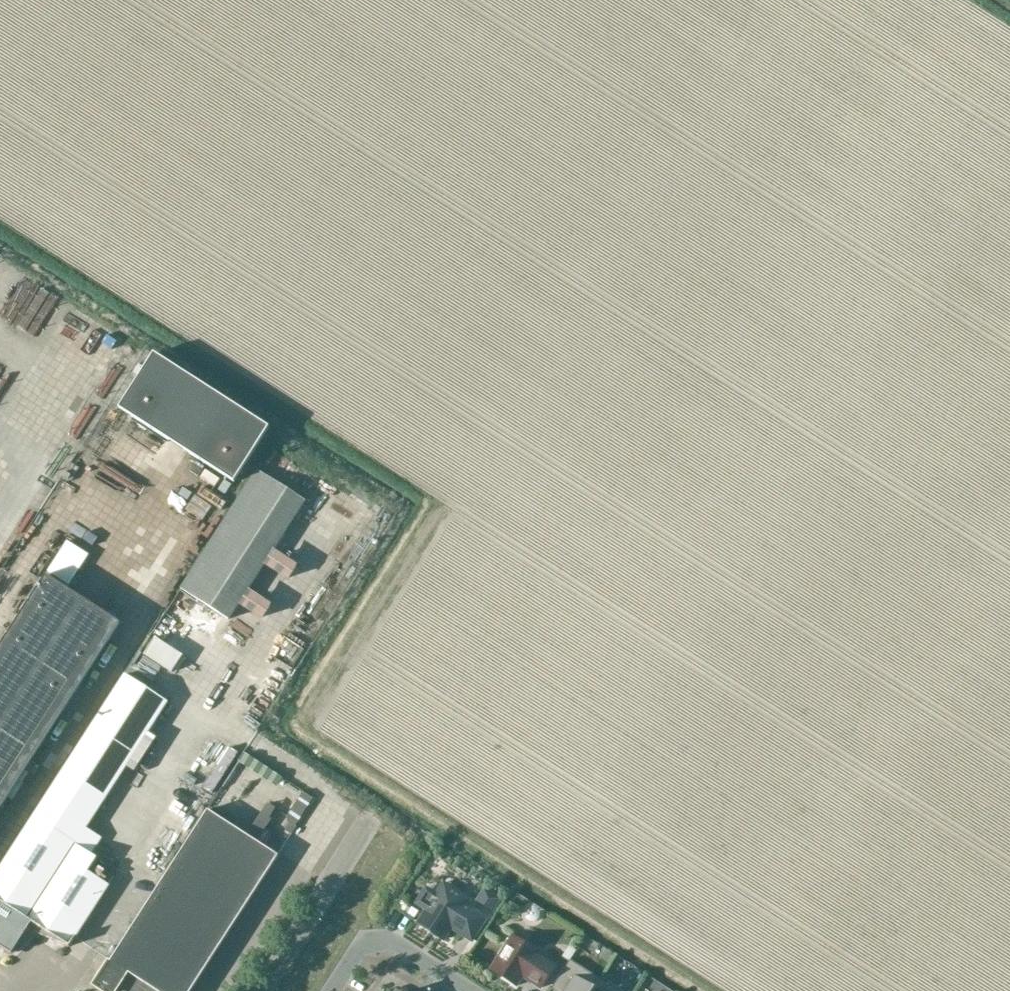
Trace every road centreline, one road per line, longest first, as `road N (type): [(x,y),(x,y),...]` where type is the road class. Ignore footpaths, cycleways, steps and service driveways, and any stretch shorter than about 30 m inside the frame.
road 1 (unclassified): [(258,990),(357,817)]
road 2 (residential): [(336,990),(362,953),(385,943),(467,990)]

